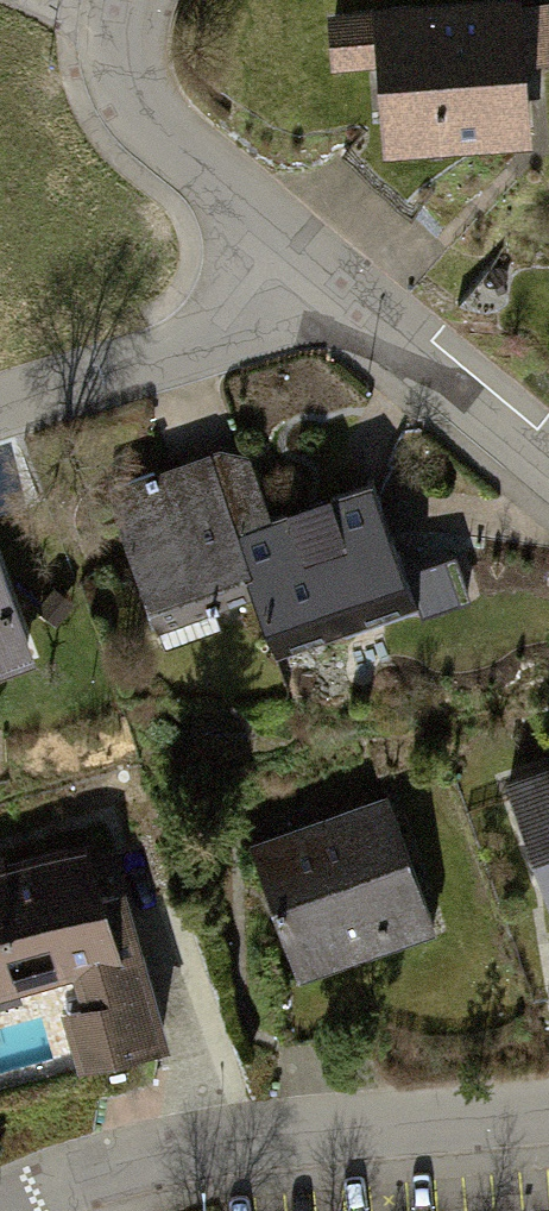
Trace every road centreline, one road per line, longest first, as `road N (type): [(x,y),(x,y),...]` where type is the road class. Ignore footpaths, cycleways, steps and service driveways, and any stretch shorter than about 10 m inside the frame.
road 1 (residential): [(96,1174),(263,1140),(548,1111)]
road 2 (residential): [(298,253),(250,313),(172,349),(0,402)]
road 3 (residential): [(298,253),(548,463)]
road 4 (residential): [(108,18),(112,75),(136,115),(298,253)]

